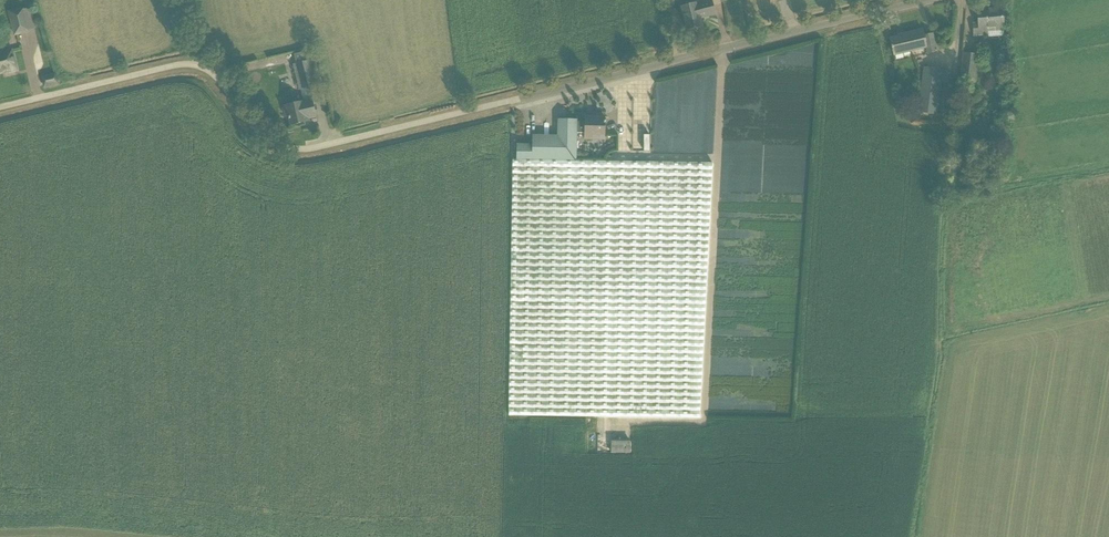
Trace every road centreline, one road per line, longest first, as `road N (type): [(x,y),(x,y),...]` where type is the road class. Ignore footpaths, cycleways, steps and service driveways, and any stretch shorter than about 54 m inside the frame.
road 1 (unclassified): [(0,106),(170,64),(210,67),(261,131),(287,146),(311,144),(933,0)]

